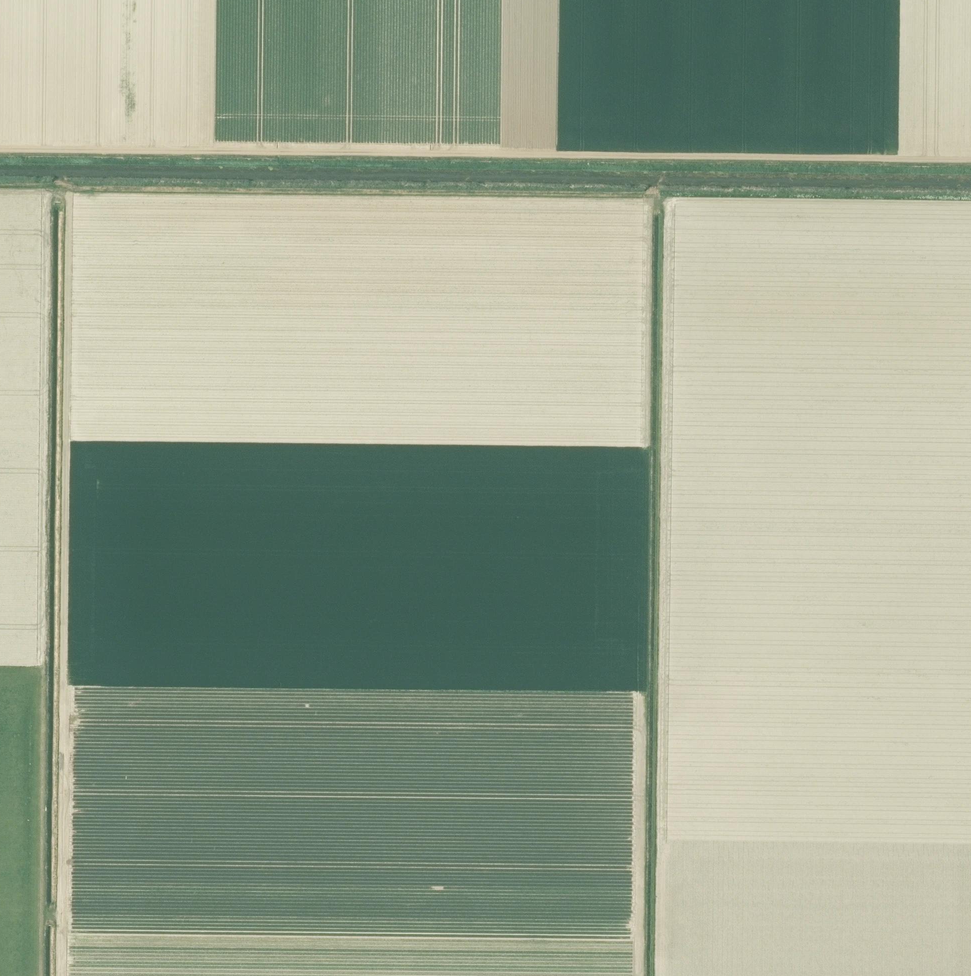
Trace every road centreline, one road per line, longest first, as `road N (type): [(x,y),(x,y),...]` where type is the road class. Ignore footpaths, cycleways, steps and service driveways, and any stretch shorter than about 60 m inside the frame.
road 1 (track): [(970,161),(0,151)]

